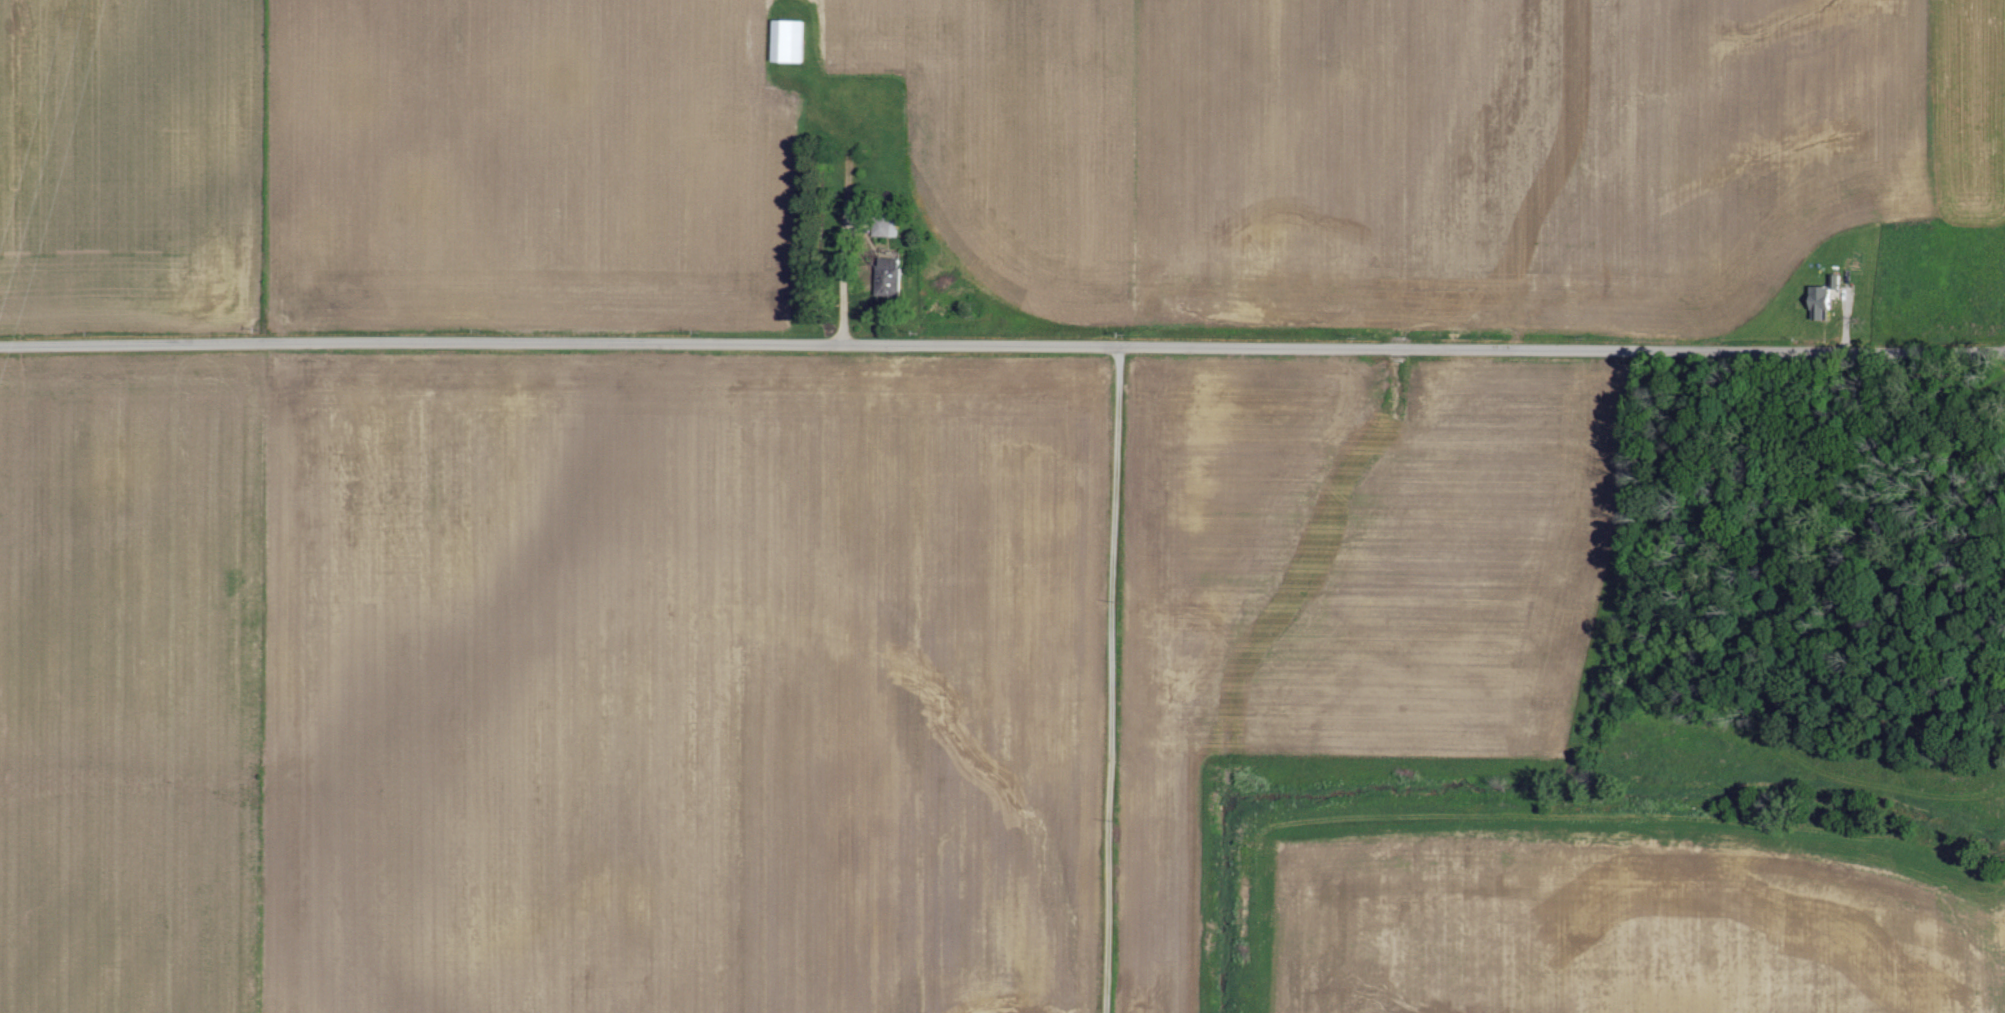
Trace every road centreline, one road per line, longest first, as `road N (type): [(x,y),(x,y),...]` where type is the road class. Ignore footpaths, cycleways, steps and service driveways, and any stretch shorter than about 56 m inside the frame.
road 1 (residential): [(0,344),(1242,343),(2004,357)]

